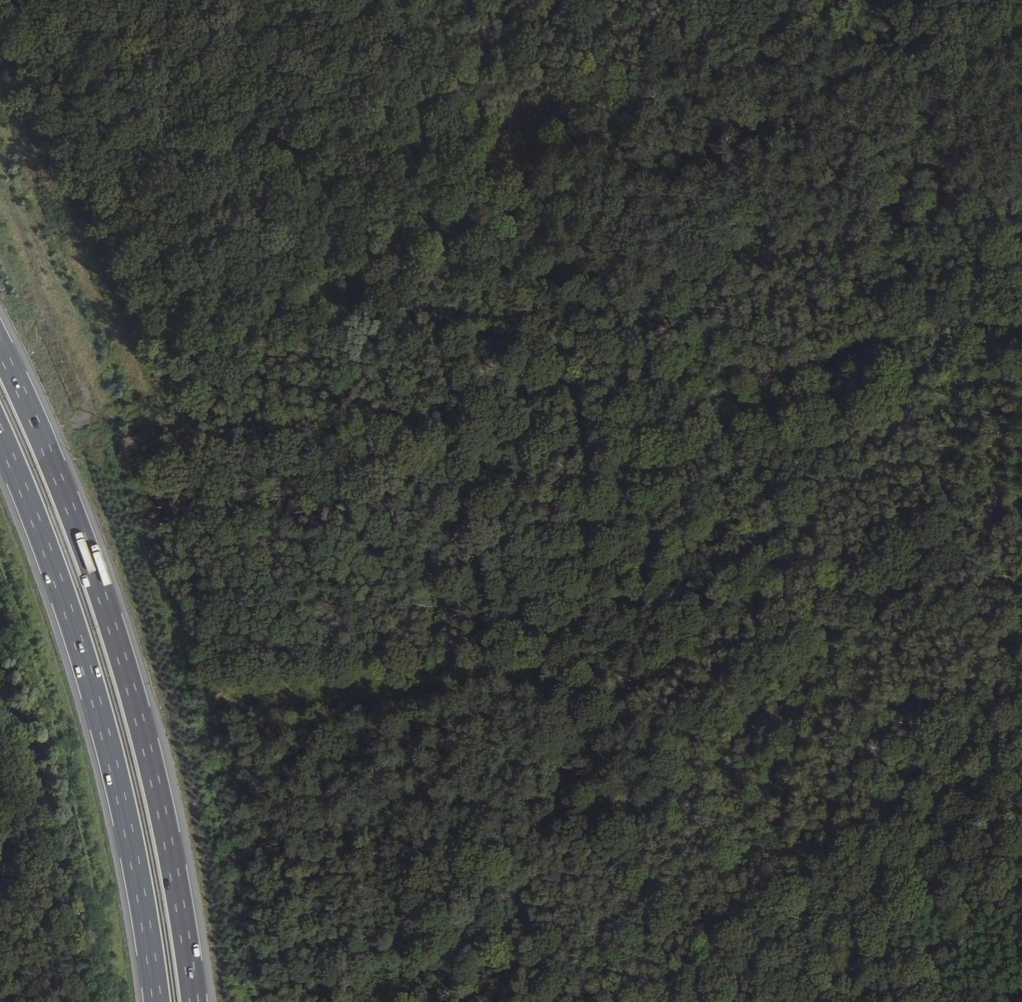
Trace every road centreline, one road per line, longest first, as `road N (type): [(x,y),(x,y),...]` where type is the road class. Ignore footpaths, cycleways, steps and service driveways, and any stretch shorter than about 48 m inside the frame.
road 1 (trunk): [(190,1001),(133,712),(74,525),(0,356)]
road 2 (trunk): [(0,427),(76,623),(104,719),(159,1001)]

